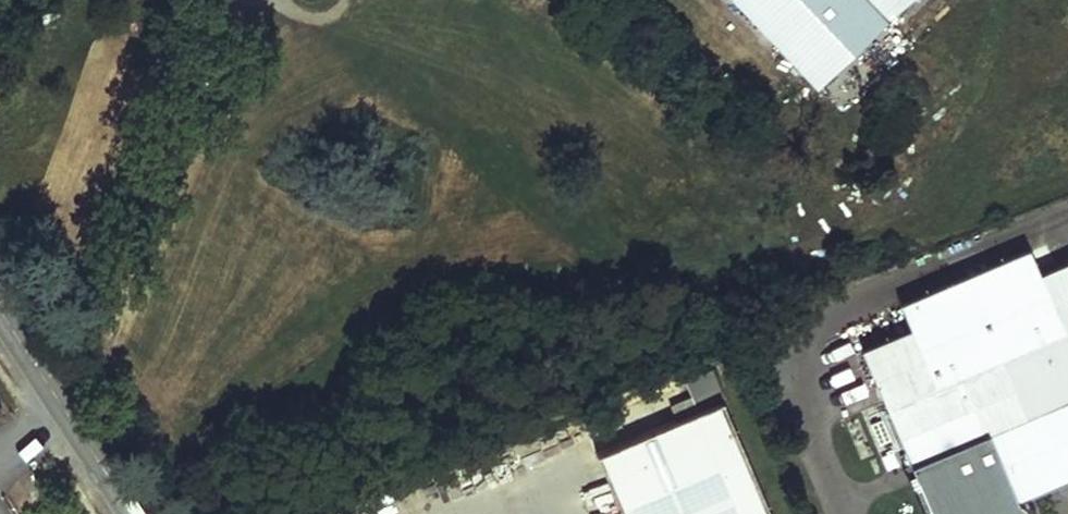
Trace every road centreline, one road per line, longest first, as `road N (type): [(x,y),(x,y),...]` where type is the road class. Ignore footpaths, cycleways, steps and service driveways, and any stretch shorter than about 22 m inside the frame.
road 1 (tertiary): [(129,513),(0,316)]

